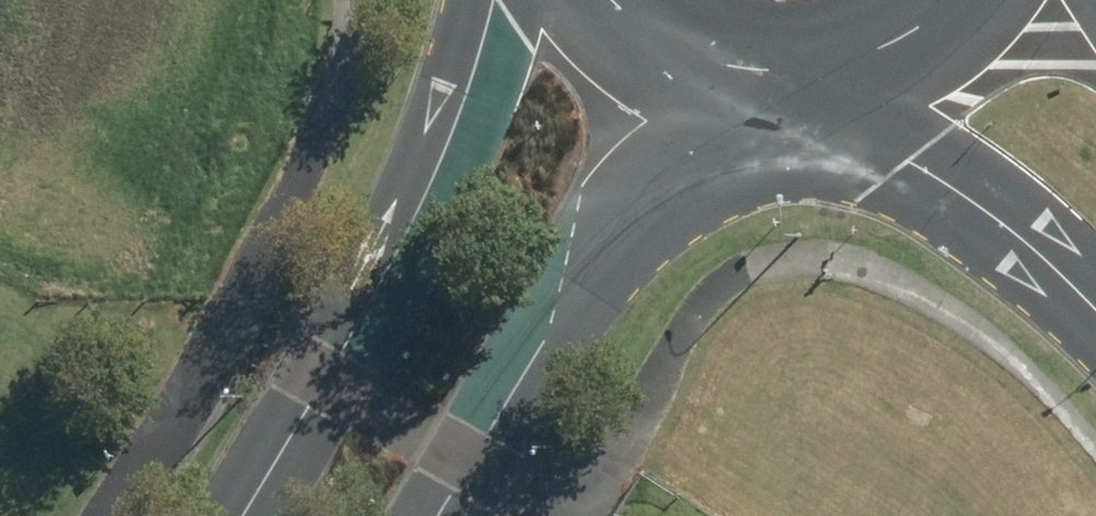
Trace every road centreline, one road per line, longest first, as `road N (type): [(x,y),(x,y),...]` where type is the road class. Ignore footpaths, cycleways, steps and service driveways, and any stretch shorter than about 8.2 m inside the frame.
road 1 (tertiary): [(251,515),(421,212),(499,0)]
road 2 (tertiary): [(773,72),(608,264),(442,515)]
road 3 (secondary): [(1095,309),(810,73)]
road 4 (secondary): [(773,72),(703,61),(612,0)]
road 5 (secondary): [(958,0),(880,55),(810,73)]

